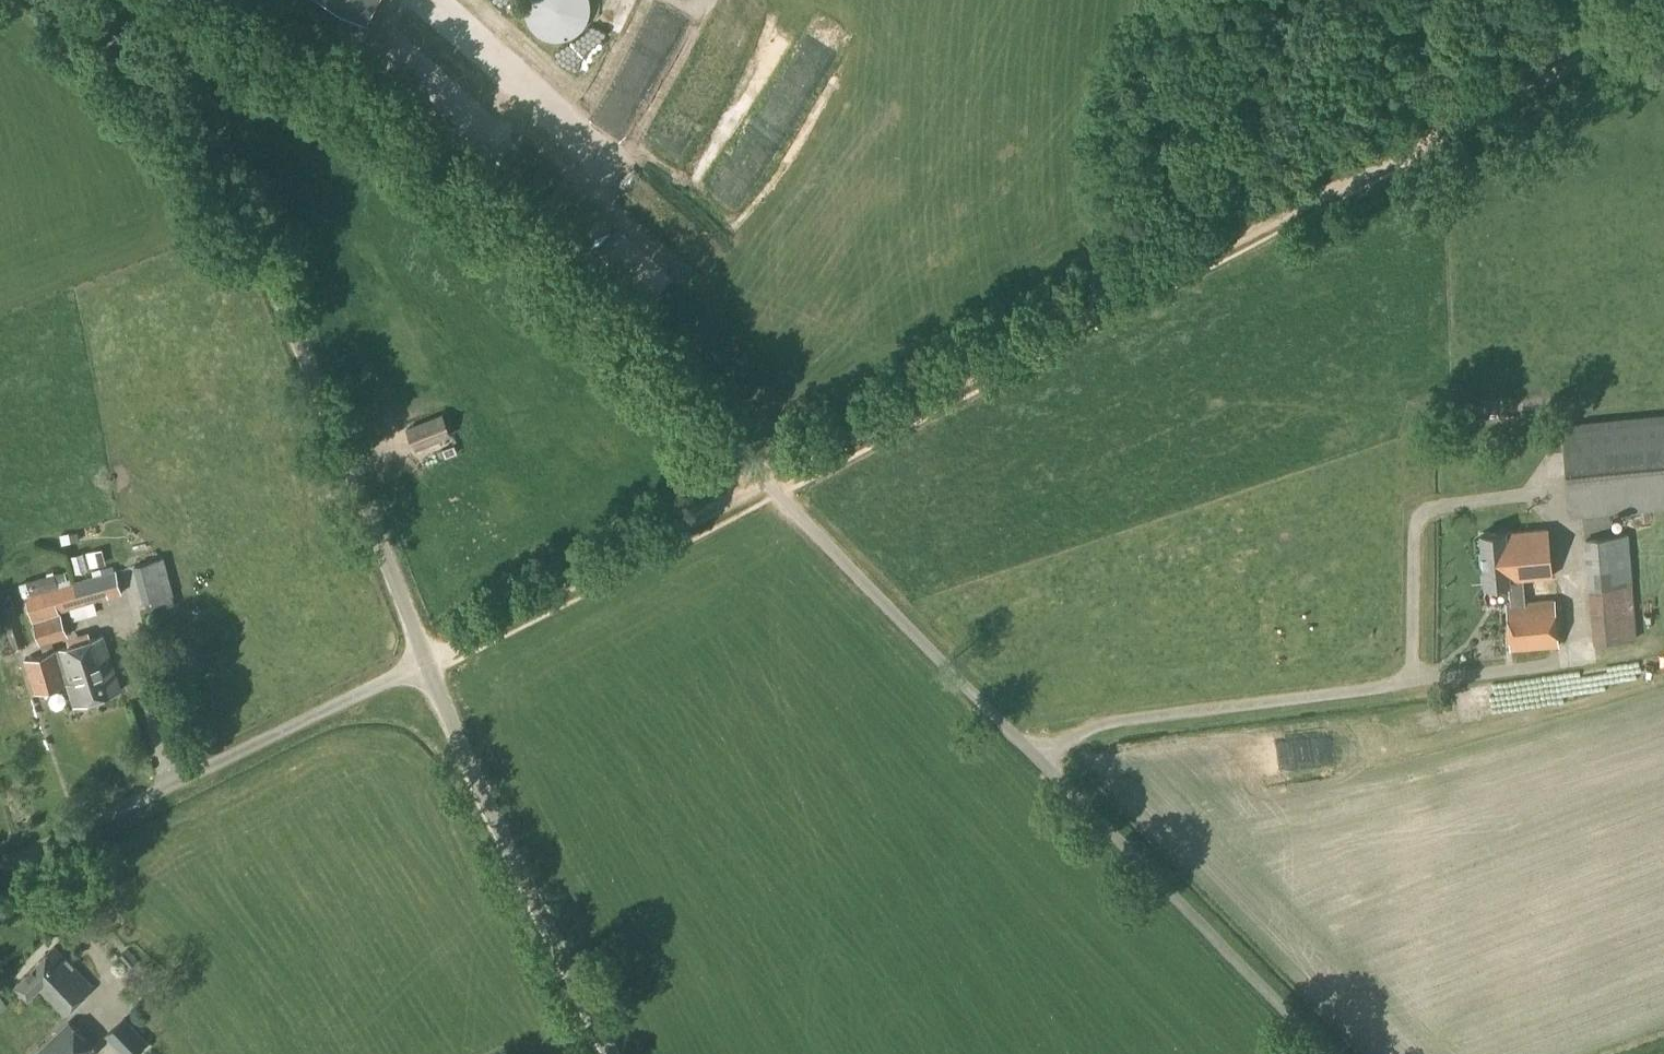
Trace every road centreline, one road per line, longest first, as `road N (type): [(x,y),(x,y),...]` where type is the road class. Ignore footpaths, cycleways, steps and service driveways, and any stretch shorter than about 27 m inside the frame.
road 1 (unclassified): [(1346,1053),(446,171),(385,116),(206,0)]
road 2 (track): [(1663,19),(595,576),(422,651)]
road 3 (unclassified): [(422,651),(286,309),(176,0)]
road 4 (unclassified): [(0,866),(422,651)]
road 5 (unclassified): [(609,1053),(515,872),(422,651)]
road 6 (track): [(1421,140),(1426,0)]

